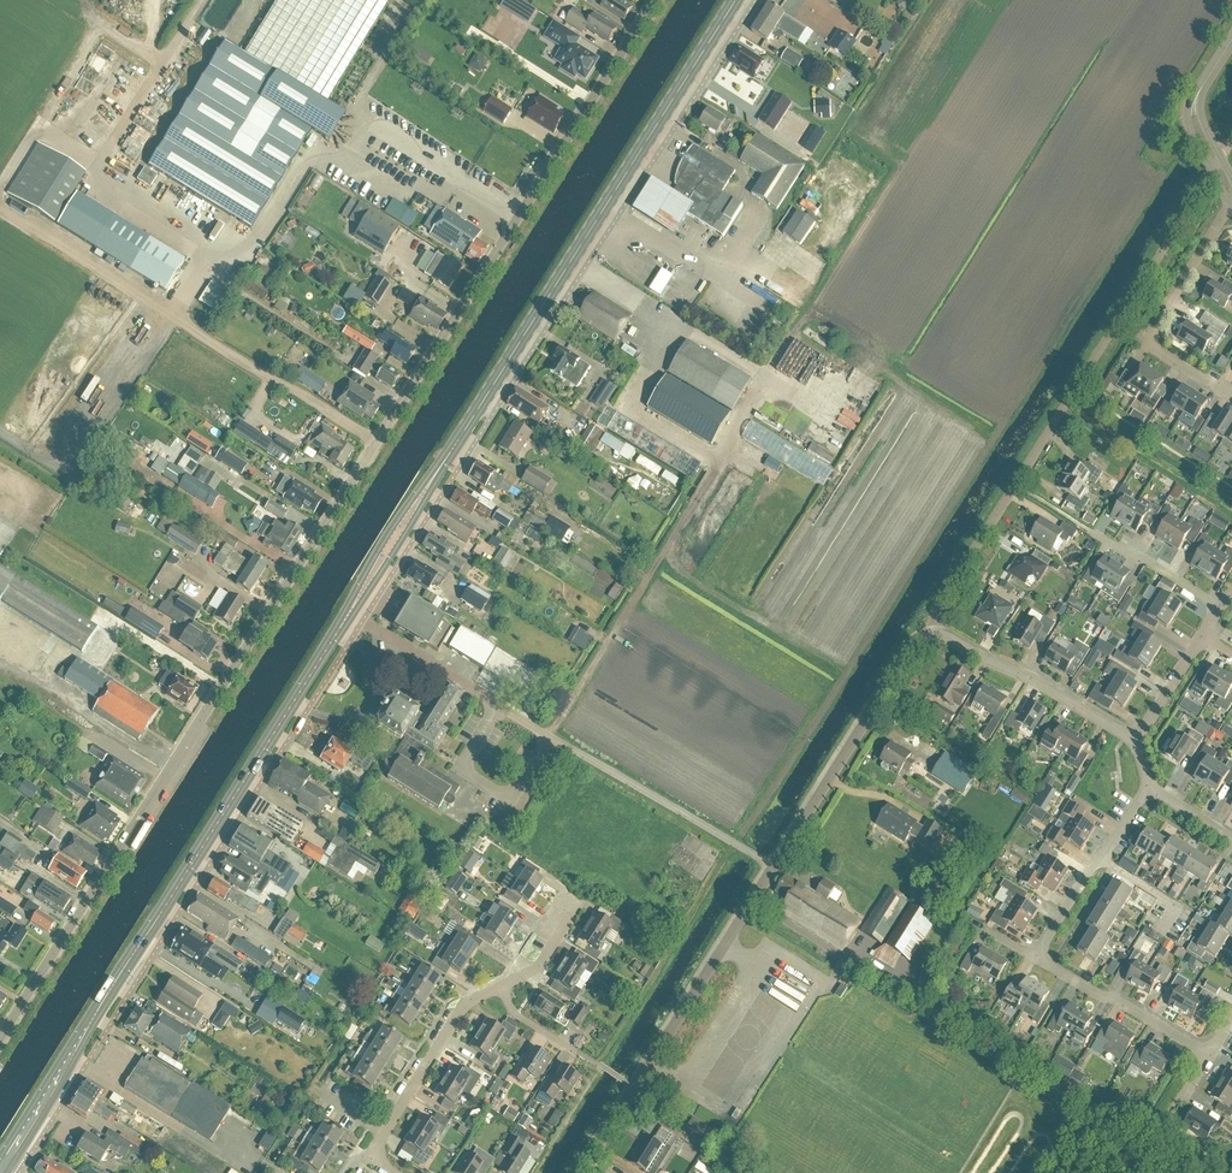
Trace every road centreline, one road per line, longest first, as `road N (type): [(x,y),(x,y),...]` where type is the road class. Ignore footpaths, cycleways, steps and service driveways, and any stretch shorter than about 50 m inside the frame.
road 1 (unclassified): [(0,1034),(654,0)]
road 2 (primary): [(349,614),(736,0)]
road 3 (primary): [(0,1171),(349,614)]
road 4 (residential): [(937,635),(938,603),(1201,188)]
road 5 (unclassified): [(775,867),(349,614)]
road 6 (residential): [(1212,1055),(1035,957),(1149,787)]
road 7 (unclassified): [(578,1172),(775,867)]
road 8 (track): [(552,737),(712,473)]
road 9 (unclassified): [(775,867),(915,645),(937,635)]
road 10 (residential): [(1231,391),(1154,343),(1157,324),(1231,205)]
road 11 (unclassified): [(1134,737),(937,635)]
road 12 (residential): [(386,1132),(465,1002),(504,987)]
road 13 (unknown): [(599,765),(692,608)]
road 14 (unknown): [(678,810),(772,654)]
road 15 (unclassified): [(1215,165),(1195,123),(1195,104),(1231,39)]
road 16 (residential): [(1219,610),(1101,536)]
road 17 (unclassified): [(1134,737),(1205,638)]

